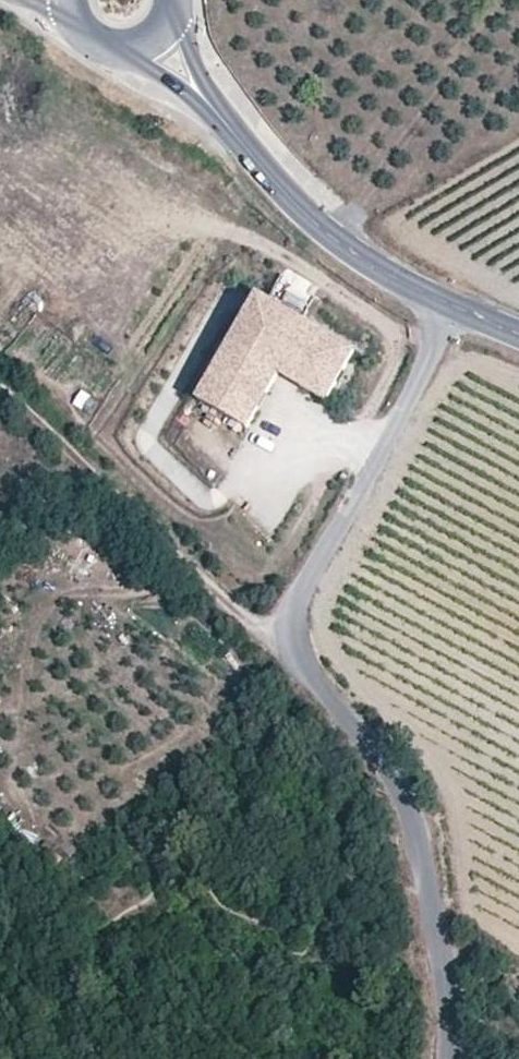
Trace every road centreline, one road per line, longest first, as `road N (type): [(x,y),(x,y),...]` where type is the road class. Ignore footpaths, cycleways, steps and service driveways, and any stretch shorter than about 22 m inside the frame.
road 1 (unclassified): [(460,314),(402,430),(285,615),(307,667),(403,793),(421,844),(445,1058)]
road 2 (track): [(0,386),(307,667)]
road 3 (tertiary): [(460,314),(384,274),(298,208),(203,98)]

